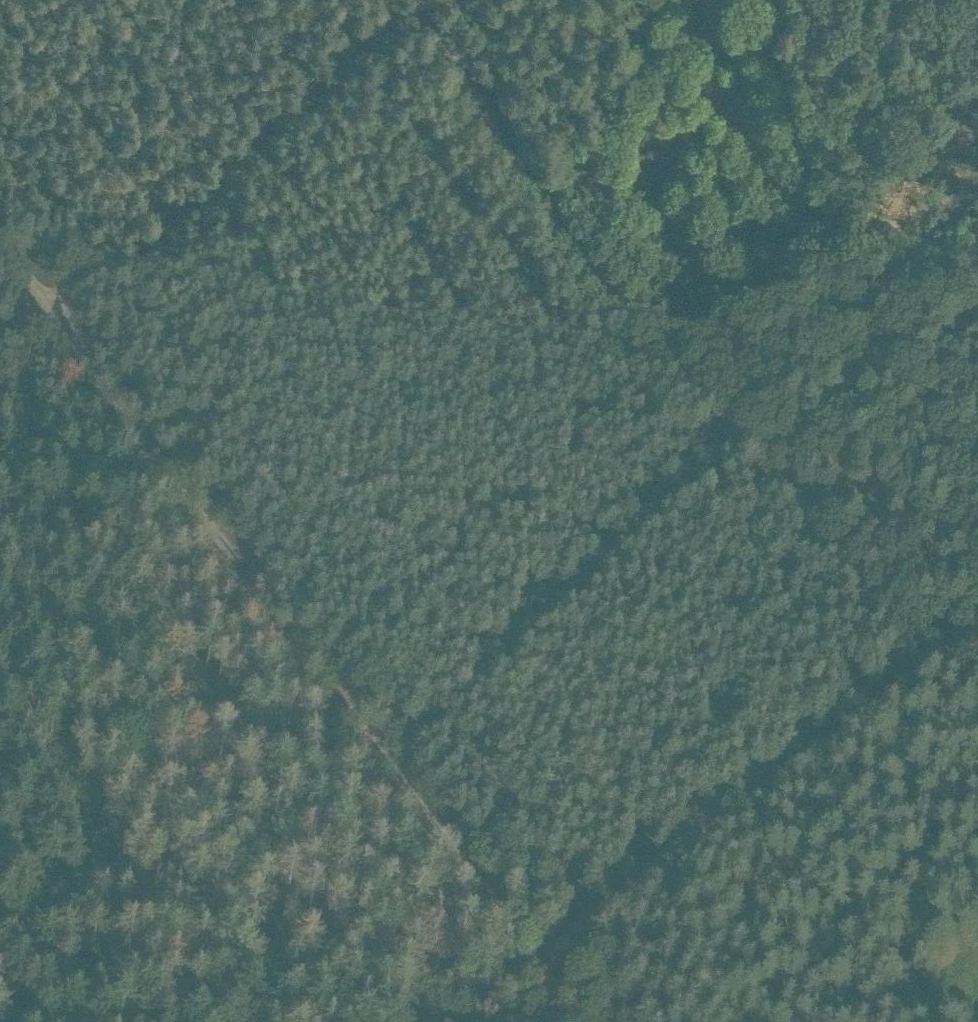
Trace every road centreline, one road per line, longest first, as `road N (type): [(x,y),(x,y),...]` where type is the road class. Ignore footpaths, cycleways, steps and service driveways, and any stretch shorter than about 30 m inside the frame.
road 1 (track): [(84,315),(597,1021)]
road 2 (track): [(443,0),(91,287),(84,315)]
road 3 (track): [(84,315),(0,204)]
road 4 (track): [(0,393),(81,340),(84,315)]

